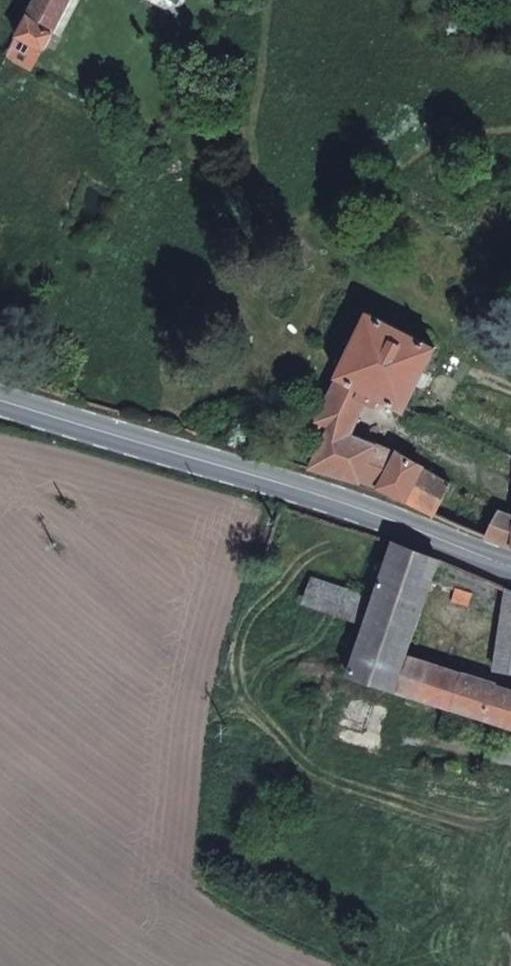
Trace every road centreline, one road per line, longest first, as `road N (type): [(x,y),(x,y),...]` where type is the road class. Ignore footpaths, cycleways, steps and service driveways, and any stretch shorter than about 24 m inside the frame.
road 1 (secondary): [(0,397),(376,509),(510,563)]

